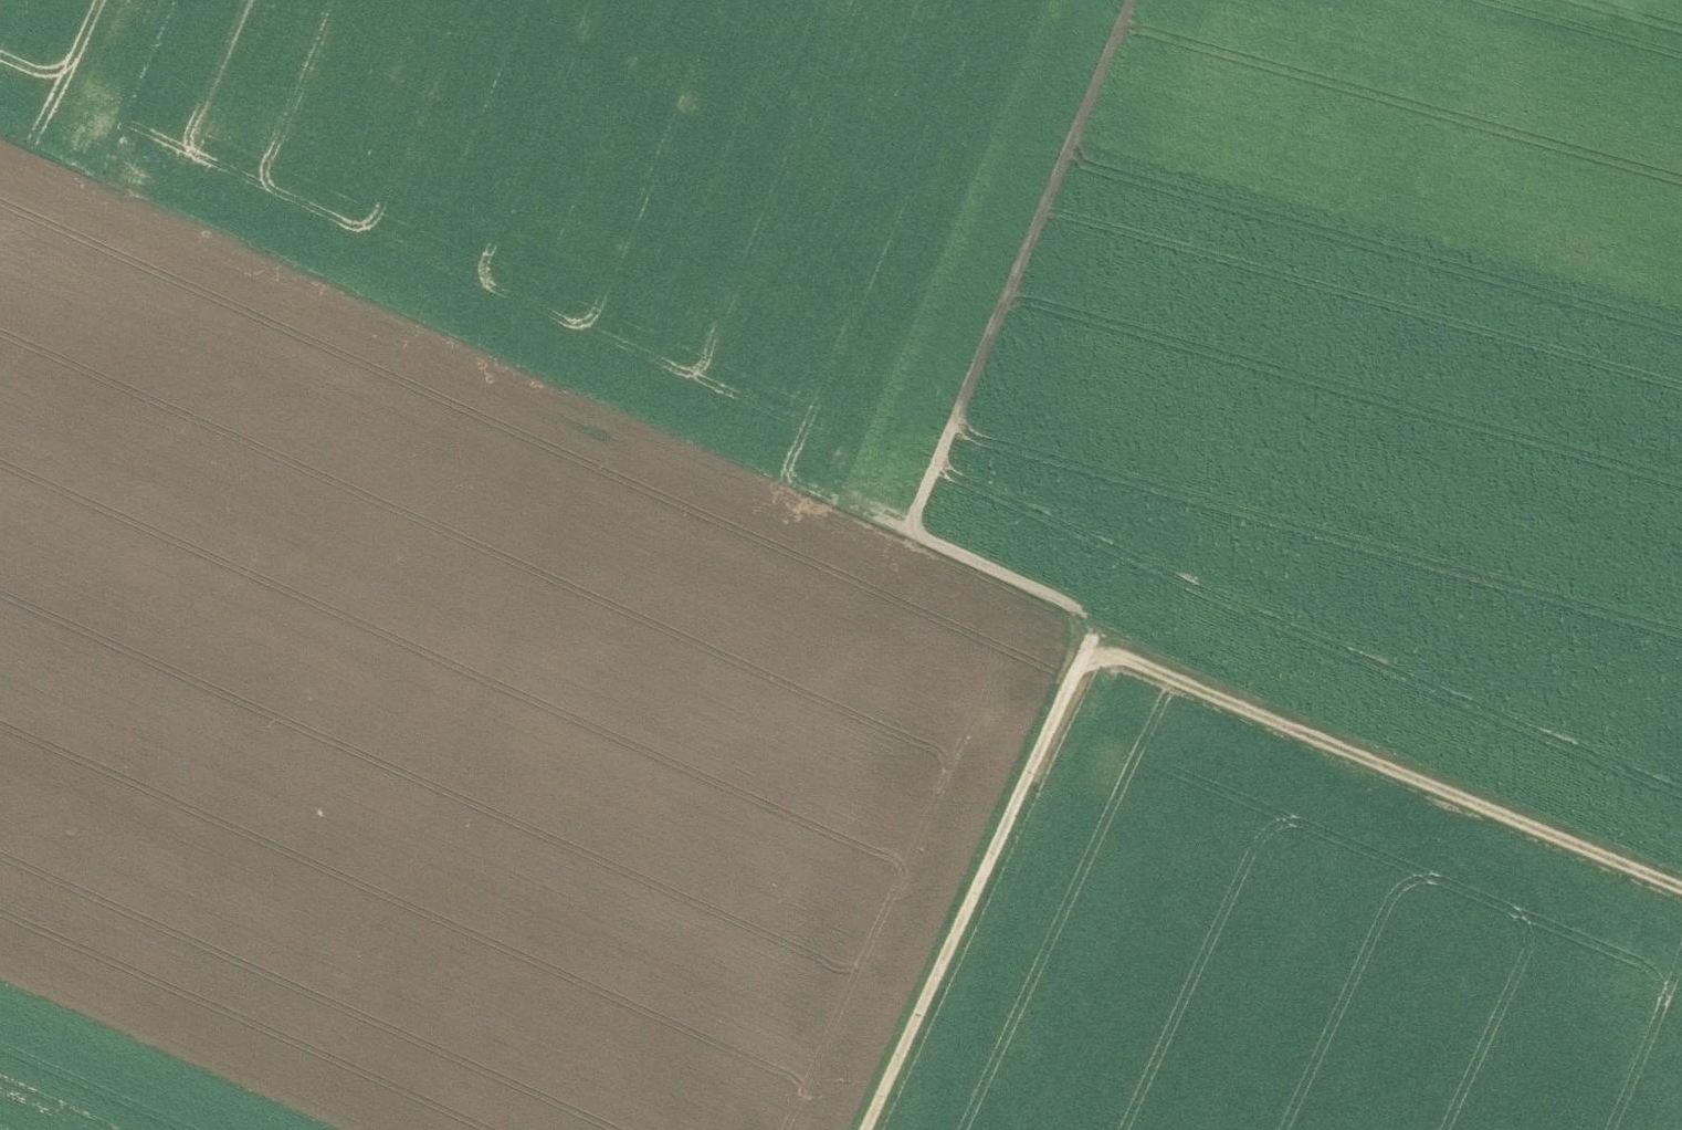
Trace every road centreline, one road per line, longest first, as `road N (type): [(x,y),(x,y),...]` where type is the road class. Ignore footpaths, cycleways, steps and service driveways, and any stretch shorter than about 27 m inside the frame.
road 1 (track): [(866,1129),(1084,654),(1115,658),(1681,886)]

